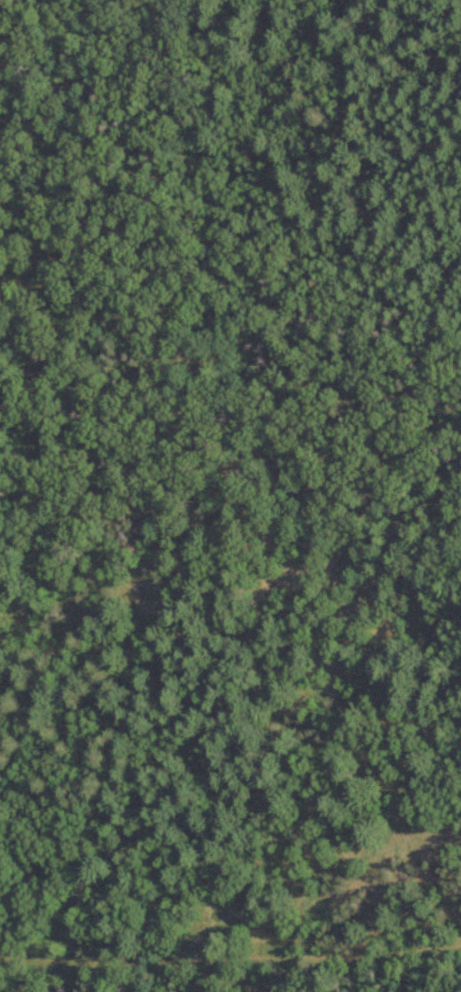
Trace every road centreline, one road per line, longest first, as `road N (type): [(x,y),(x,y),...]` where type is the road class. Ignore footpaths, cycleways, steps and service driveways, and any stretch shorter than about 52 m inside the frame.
road 1 (track): [(460,942),(0,941)]

